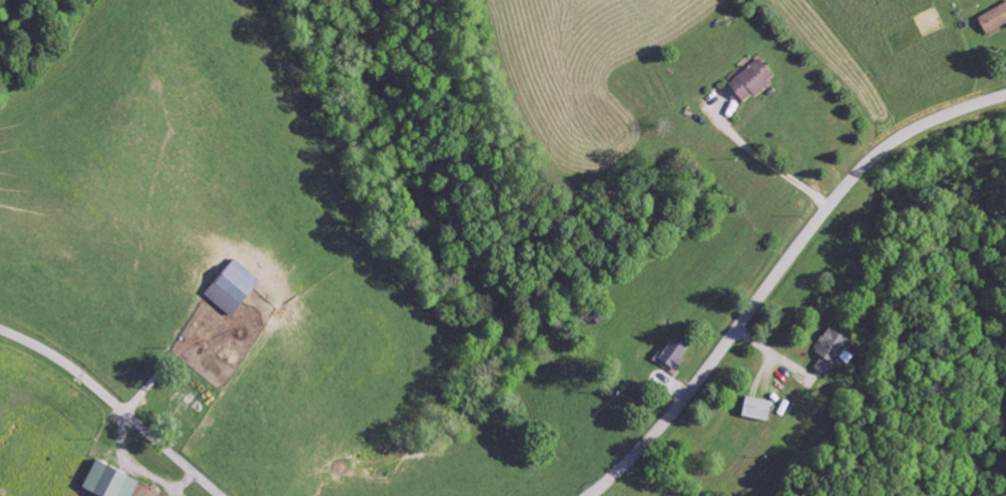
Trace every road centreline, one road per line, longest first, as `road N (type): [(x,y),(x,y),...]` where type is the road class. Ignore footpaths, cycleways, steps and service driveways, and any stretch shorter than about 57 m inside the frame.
road 1 (tertiary): [(590,495),(662,425),(861,170),(912,132),(1005,96)]
road 2 (residential): [(219,495),(77,374),(0,331)]

